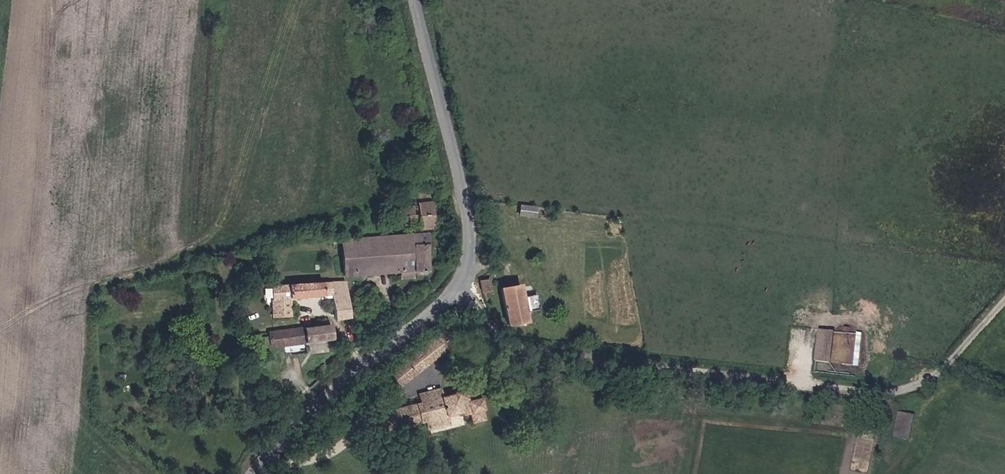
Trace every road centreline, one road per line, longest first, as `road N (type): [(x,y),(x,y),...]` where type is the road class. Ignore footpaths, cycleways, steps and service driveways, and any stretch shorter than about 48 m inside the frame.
road 1 (tertiary): [(254,473),(289,433),(452,295),(463,273),(468,217),(414,0)]

